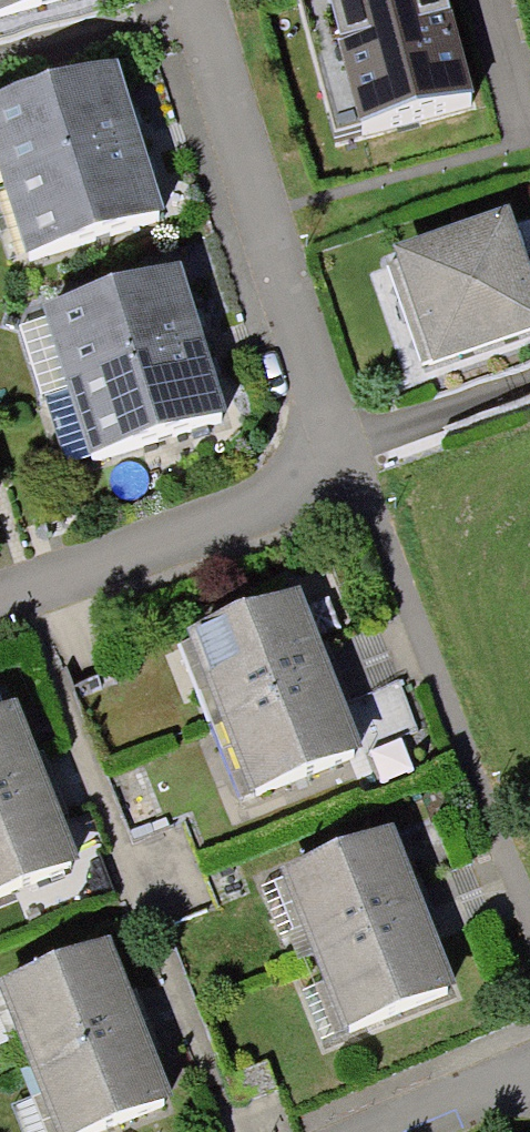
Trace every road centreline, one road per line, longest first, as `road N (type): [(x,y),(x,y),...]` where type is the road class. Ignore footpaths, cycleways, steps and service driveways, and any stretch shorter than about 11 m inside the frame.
road 1 (residential): [(529,912),(352,461)]
road 2 (residential): [(209,0),(352,461)]
road 3 (residential): [(352,461),(0,603)]
road 4 (residential): [(529,1070),(393,1131)]

